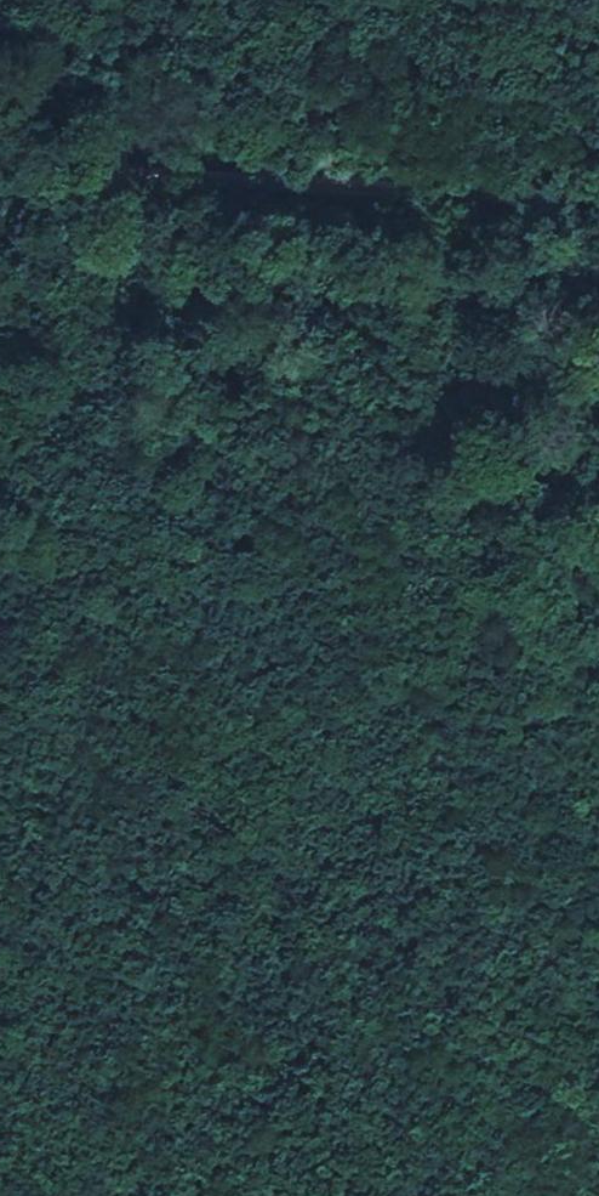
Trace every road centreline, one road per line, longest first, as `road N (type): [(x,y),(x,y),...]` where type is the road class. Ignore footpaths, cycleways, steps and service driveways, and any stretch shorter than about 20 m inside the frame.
road 1 (track): [(0,173),(598,201)]

